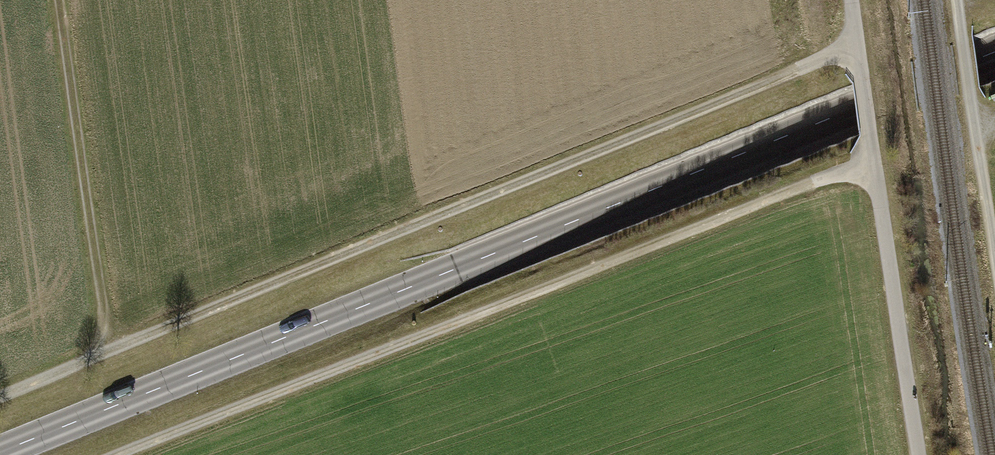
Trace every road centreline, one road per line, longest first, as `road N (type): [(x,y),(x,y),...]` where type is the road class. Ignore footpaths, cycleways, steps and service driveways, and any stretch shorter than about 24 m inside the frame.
road 1 (tertiary): [(994,54),(0,454)]
road 2 (track): [(0,400),(857,48)]
road 3 (track): [(126,454),(874,161)]
road 4 (track): [(59,0),(110,351)]
road 5 (track): [(959,0),(994,245)]

